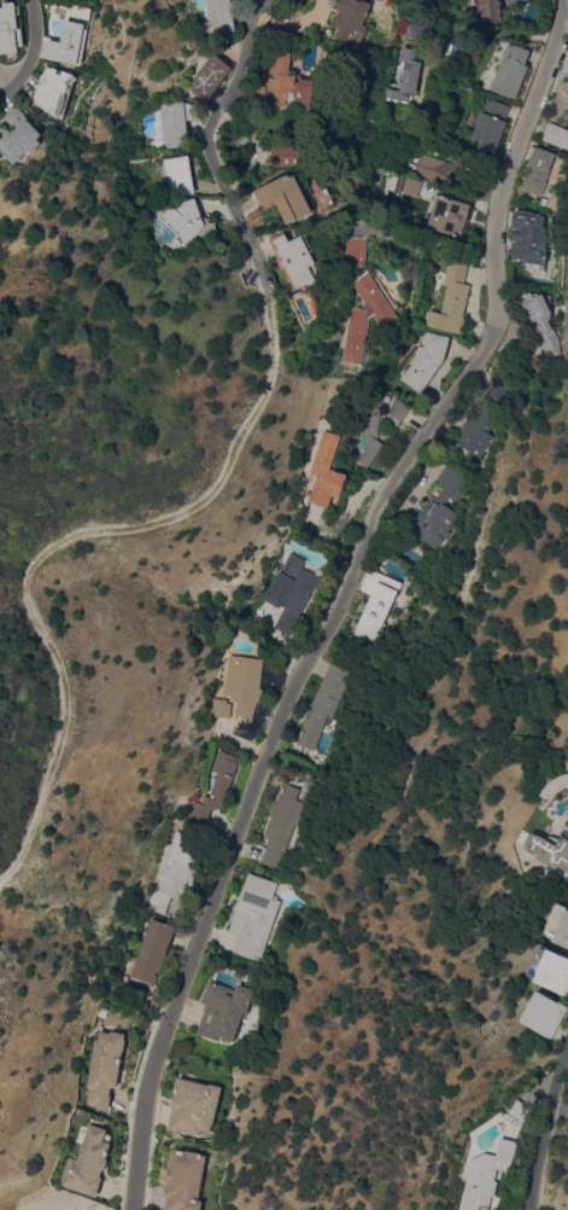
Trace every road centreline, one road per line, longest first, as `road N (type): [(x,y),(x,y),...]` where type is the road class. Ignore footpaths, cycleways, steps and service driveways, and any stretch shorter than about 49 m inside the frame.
road 1 (residential): [(133,1209),(147,1081),(287,698),(406,464)]
road 2 (track): [(270,291),(269,380),(211,488),(69,539),(37,555),(24,574),(51,647),(65,743),(57,775),(0,868)]
road 3 (residential): [(406,464),(502,318),(491,250),(502,185),(564,36),(567,0)]
road 4 (residential): [(254,250),(211,158),(212,124),(242,62),(247,16),(269,0)]
road 5 (residential): [(537,1209),(567,1065)]

